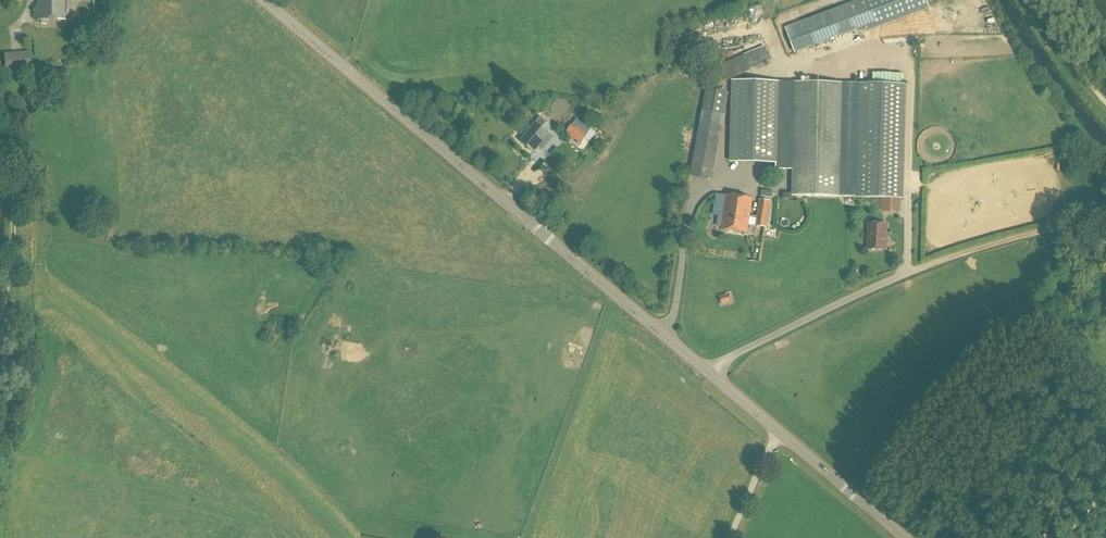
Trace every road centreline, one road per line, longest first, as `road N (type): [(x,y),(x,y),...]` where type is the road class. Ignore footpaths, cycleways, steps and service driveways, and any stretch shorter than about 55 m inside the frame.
road 1 (tertiary): [(904,537),(265,0)]

